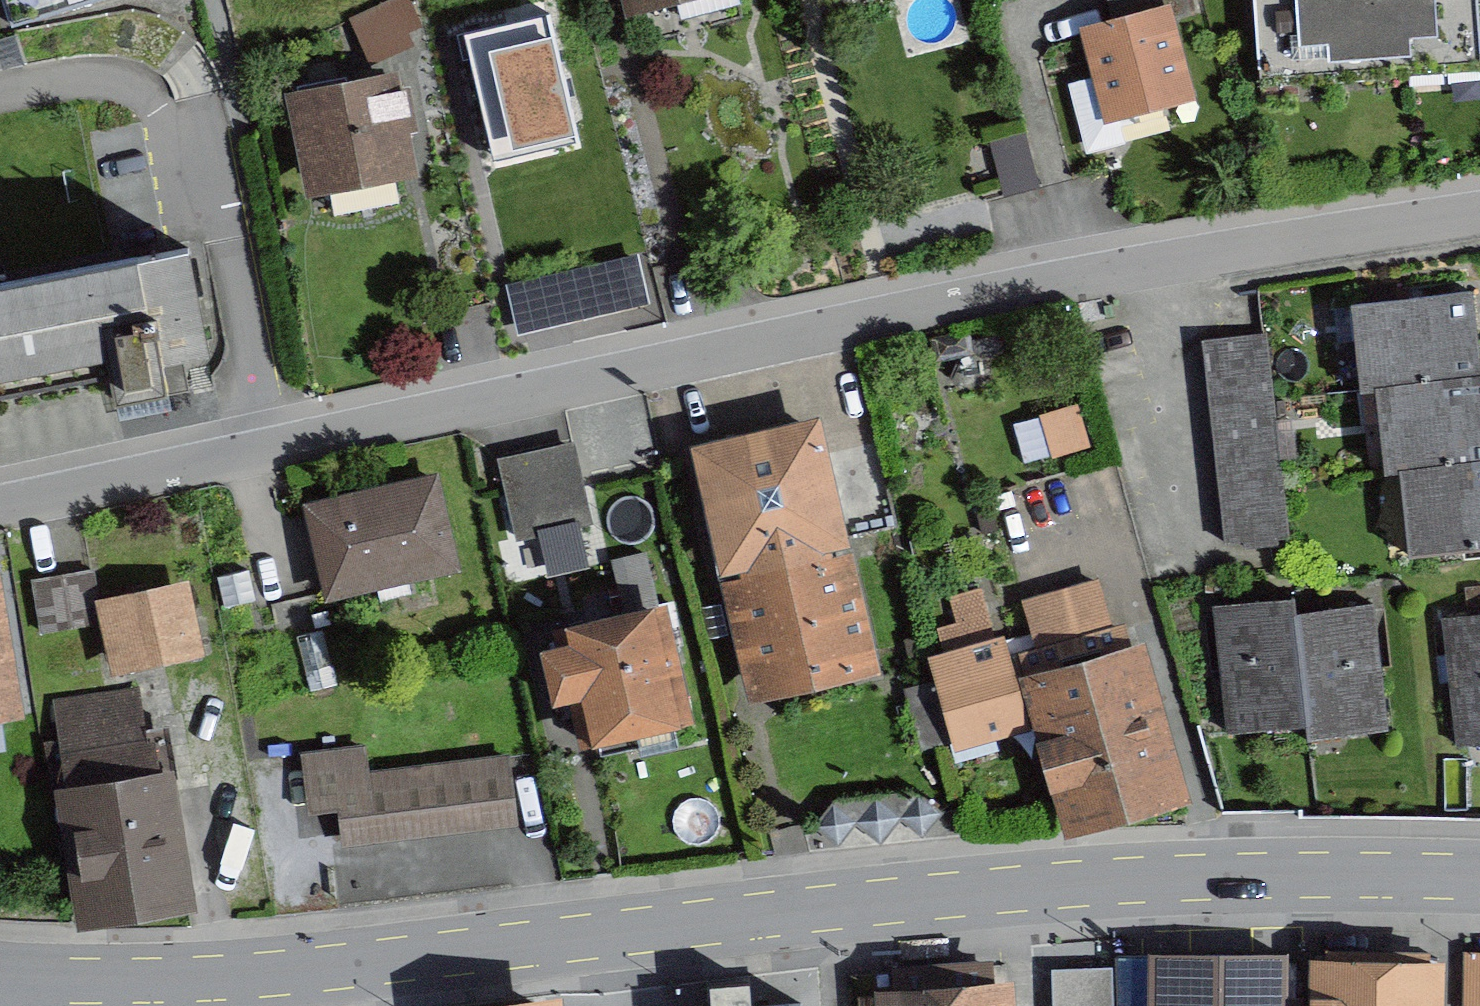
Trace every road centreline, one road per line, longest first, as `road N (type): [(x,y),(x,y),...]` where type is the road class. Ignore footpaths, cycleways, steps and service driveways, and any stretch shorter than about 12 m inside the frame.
road 1 (tertiary): [(0,978),(291,973),(1022,890),(1227,877),(1479,879)]
road 2 (residential): [(1479,213),(1129,267),(270,446)]
road 3 (residential): [(270,446),(203,105)]
road 4 (residential): [(270,446),(0,503)]

